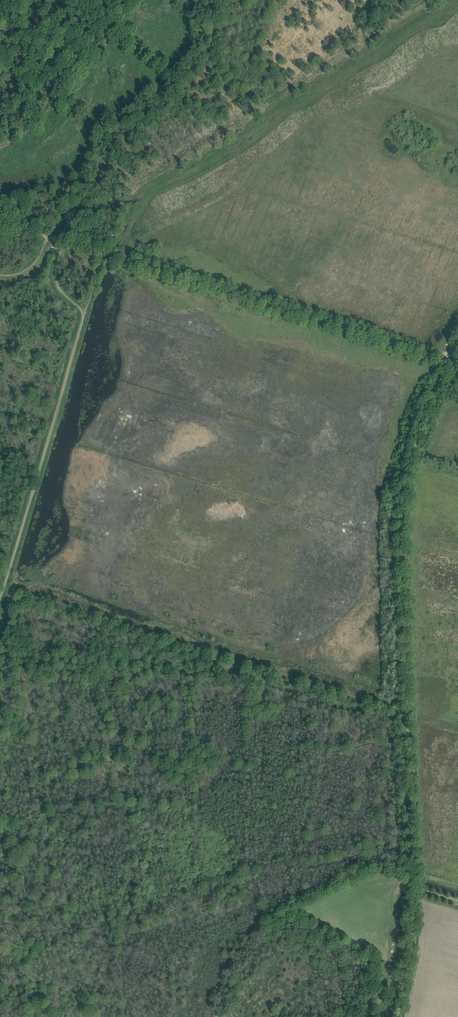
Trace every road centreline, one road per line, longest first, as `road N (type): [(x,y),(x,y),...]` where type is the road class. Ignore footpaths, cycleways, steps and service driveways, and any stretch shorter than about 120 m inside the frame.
road 1 (track): [(451,362),(420,427),(403,505),(414,894),(397,1016)]
road 2 (track): [(103,253),(5,589)]
road 3 (track): [(447,354),(112,256)]

